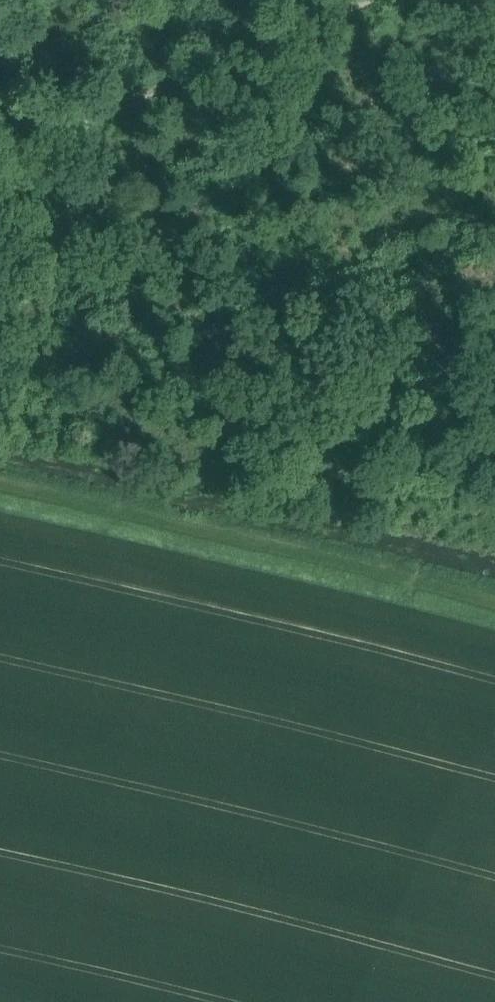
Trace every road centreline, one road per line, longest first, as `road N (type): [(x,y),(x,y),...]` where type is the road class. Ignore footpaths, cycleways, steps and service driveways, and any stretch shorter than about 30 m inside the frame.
road 1 (track): [(0,150),(351,0)]

